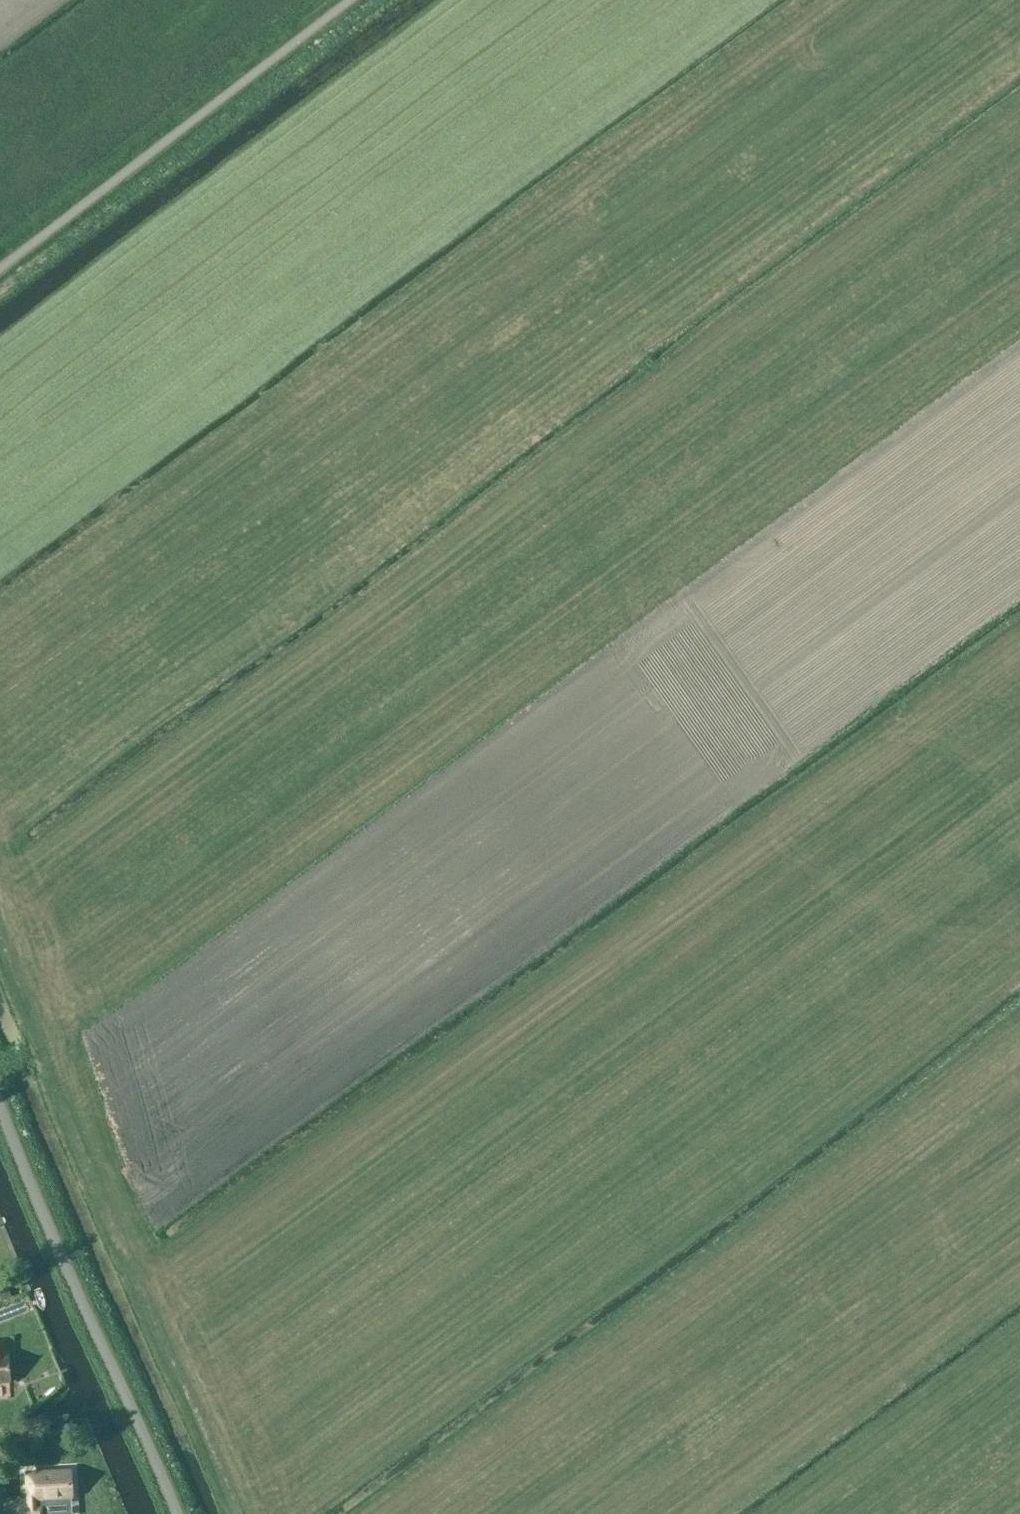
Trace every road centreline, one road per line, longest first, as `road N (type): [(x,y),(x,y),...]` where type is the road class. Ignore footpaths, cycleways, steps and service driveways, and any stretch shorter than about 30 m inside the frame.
road 1 (unclassified): [(176,1513),(0,1108)]

